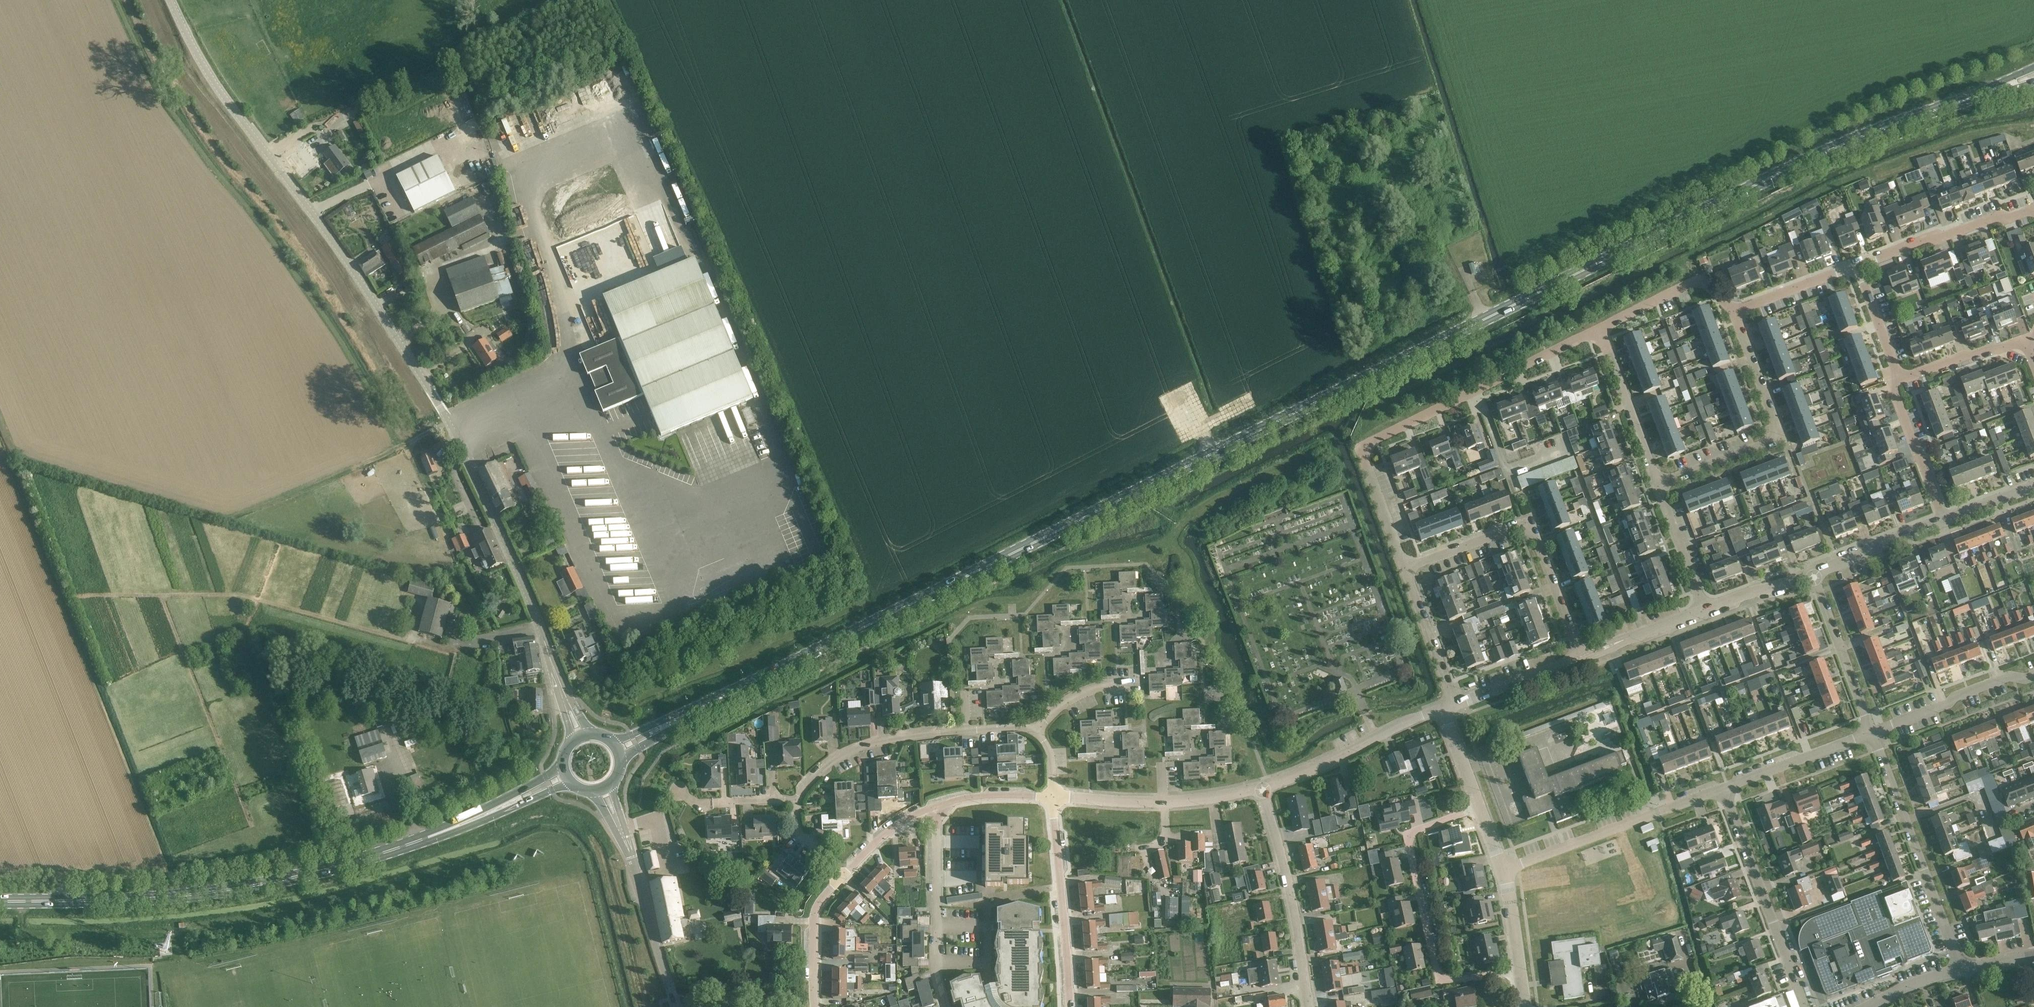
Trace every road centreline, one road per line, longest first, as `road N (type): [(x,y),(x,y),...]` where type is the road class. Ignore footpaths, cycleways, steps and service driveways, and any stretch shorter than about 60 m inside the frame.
road 1 (primary): [(685,717),(1833,148),(1984,92)]
road 2 (tertiary): [(561,690),(440,407),(203,68),(169,0)]
road 3 (primary): [(0,903),(230,892),(374,857),(501,807)]
road 4 (residential): [(1406,566),(1371,464),(1373,445),(1601,328)]
road 5 (residential): [(1520,971),(1449,979),(1435,967),(1413,832),(1480,809)]
road 6 (residential): [(1582,657),(1530,525),(1406,566)]
road 7 (residential): [(1657,482),(1778,434),(1736,308)]
road 8 (residential): [(798,800),(834,758),(882,741),(924,731),(1036,732)]
road 9 (residential): [(1961,967),(1872,732)]
road 10 (residential): [(1504,871),(1728,787)]
road 11 (residential): [(1804,1006),(1728,787)]
road 12 (residential): [(1310,1006),(1262,789)]
road 13 (residential): [(1053,797),(1163,802),(1262,789)]
road 14 (residential): [(1069,1006),(1053,797)]
road 15 (residential): [(946,1006),(937,963),(934,807)]
road 16 (residential): [(1262,789),(1444,710)]
road 17 (tertiary): [(676,1006),(620,830)]
road 18 (residential): [(1857,265),(1955,229),(2033,212)]
road 19 (residential): [(1872,732),(2010,678),(2033,678)]
road 20 (residential): [(1872,732),(1813,572)]
road 21 (residential): [(1657,482),(1601,328)]
road 22 (residential): [(1944,520),(1893,384),(1900,377)]
road 23 (residential): [(1601,328),(1691,282),(1710,285),(1736,308)]
road 24 (residential): [(1728,787),(1872,732)]
road 25 (residential): [(1456,705),(1406,566)]
road 26 (residential): [(1813,572),(1944,520)]
road 27 (residential): [(815,1006),(815,915),(843,875)]
road 28 (residential): [(1705,611),(1657,482)]
road 29 (residential): [(1456,705),(1582,657)]
road 30 (residential): [(1900,377),(2028,342)]
road 31 (residential): [(1582,657),(1705,611)]
road 32 (residential): [(1736,308),(1857,265)]
road 33 (residential): [(1036,732),(1072,698),(1110,682),(1142,681)]
road 34 (residential): [(798,800),(697,804),(679,792)]
road 35 (residential): [(934,807),(975,797),(1053,797)]
road 36 (residential): [(1900,377),(1857,265)]

